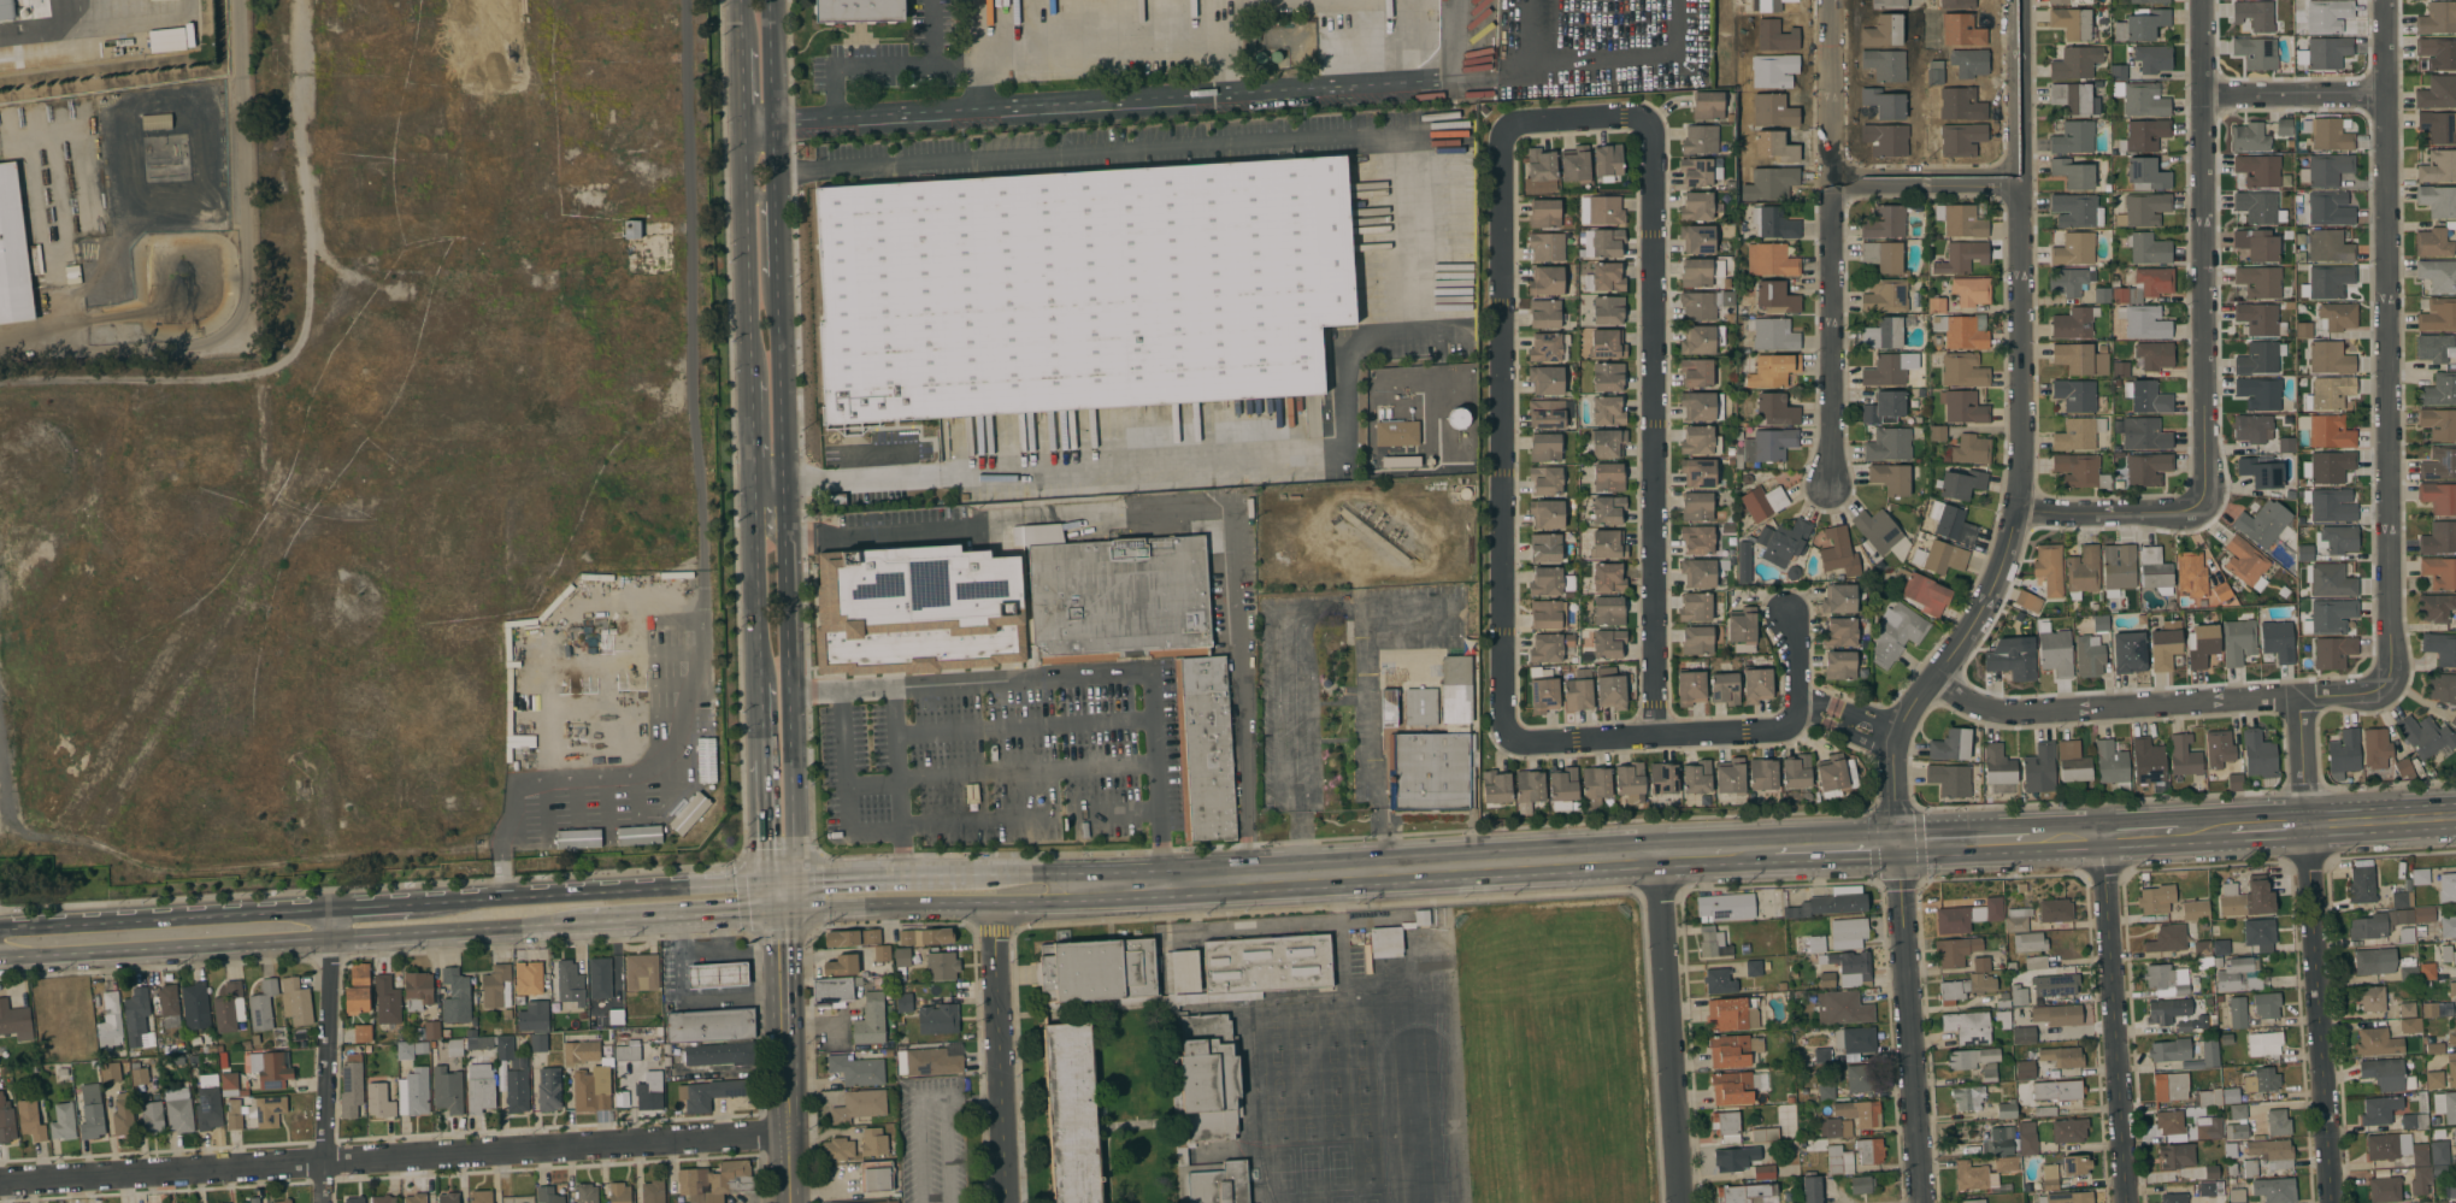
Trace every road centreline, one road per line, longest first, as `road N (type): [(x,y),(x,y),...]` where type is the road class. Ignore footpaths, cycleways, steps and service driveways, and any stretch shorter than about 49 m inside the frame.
road 1 (secondary): [(794,880),(768,0)]
road 2 (residential): [(1896,844),(1893,736),(1985,601),(2018,509),(2017,0)]
road 3 (residential): [(788,1134),(0,1181)]
road 4 (residential): [(2385,682),(2384,0)]
road 5 (residential): [(1651,735),(1643,119)]
road 6 (residential): [(1508,735),(1501,718),(1506,125)]
road 7 (secondary): [(1655,856),(1080,889)]
road 8 (residential): [(2198,502),(2200,0)]
road 9 (residential): [(1829,0),(1830,486)]
road 10 (residential): [(1928,677),(1983,707),(2014,710),(2364,692),(2385,682)]
road 11 (residential): [(2329,1202),(2305,824)]
road 12 (residential): [(2124,1202),(2101,836)]
road 13 (tertiary): [(1920,1202),(1896,844)]
road 14 (secondary): [(767,883),(413,904)]
road 15 (residential): [(1679,1202),(1655,856)]
road 16 (secondary): [(0,958),(331,938)]
road 17 (secondary): [(331,908),(0,927)]
road 18 (residential): [(1797,704),(1783,729),(1524,741),(1508,735)]
road 19 (residential): [(1005,1202),(994,904)]
road 20 (residential): [(322,1202),(331,908)]
road 21 (secondary): [(754,472),(764,760)]
road 22 (secondary): [(331,938),(590,926)]
road 23 (secondary): [(744,122),(752,381)]
road 24 (secondary): [(1896,844),(1655,856)]
road 25 (secondary): [(788,1134),(782,912)]
road 26 (secondary): [(782,912),(994,904)]
road 27 (secondary): [(2101,836),(1896,844)]
road 28 (secondary): [(590,926),(782,912)]
road 29 (residential): [(1831,179),(2019,177)]
road 30 (residential): [(2201,93),(2385,93)]
road 31 (residential): [(2018,509),(2185,509),(2198,502)]
road 32 (secondary): [(962,874),(794,880)]
road 33 (secondary): [(2455,815),(2305,824)]
road 34 (residential): [(1643,119),(1506,125)]
road 35 (residential): [(2305,824),(2297,696)]
road 36 (secondary): [(764,760),(767,883)]
road 37 (secondary): [(1080,889),(1050,873),(962,874)]

